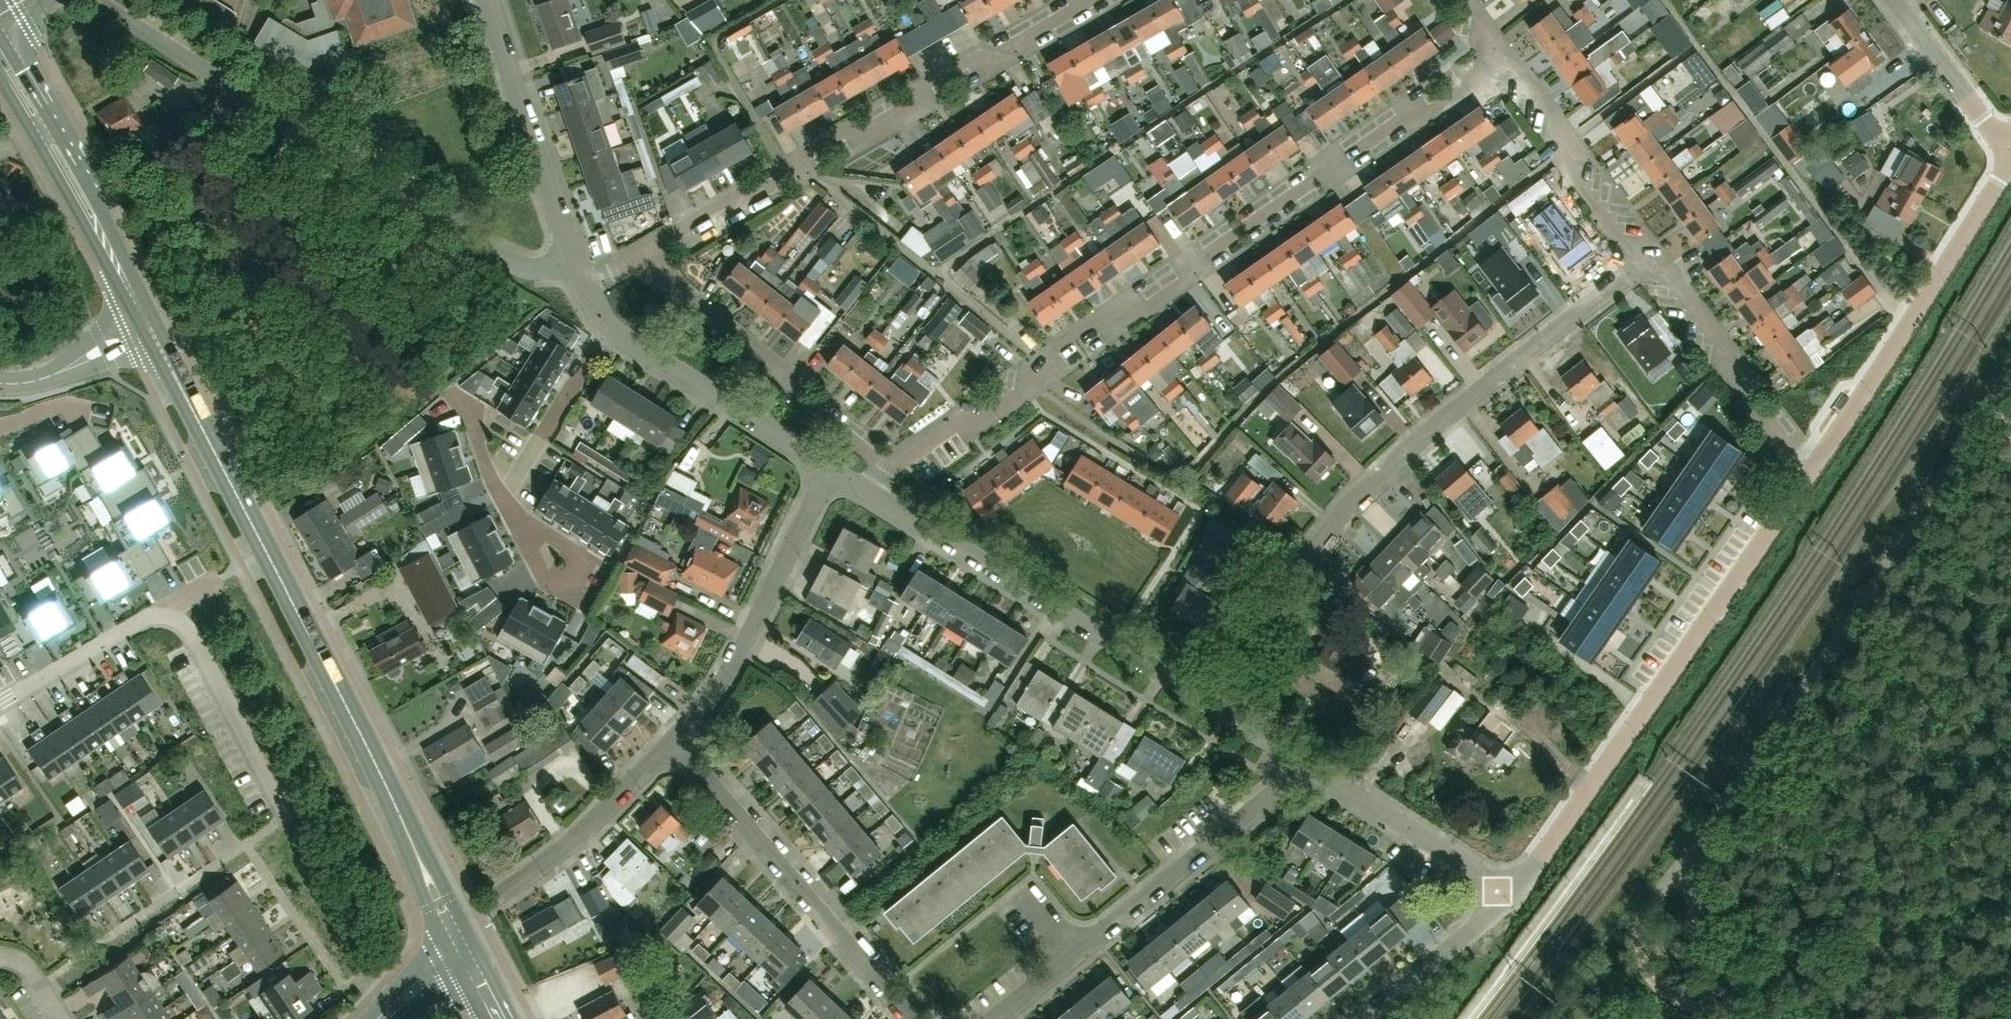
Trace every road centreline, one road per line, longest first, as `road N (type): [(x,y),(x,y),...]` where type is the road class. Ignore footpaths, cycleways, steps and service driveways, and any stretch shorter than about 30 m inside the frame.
road 1 (residential): [(1718,1018),(1650,975),(1640,951),(1644,919),(1849,622),(2010,368)]
road 2 (residential): [(887,467),(955,421),(977,423),(1027,385),(1036,360),(1090,325),(1147,306),(1200,258),(1504,54)]
road 3 (secondary): [(466,951),(153,327)]
road 4 (residential): [(1207,702),(1317,539),(1368,485),(1505,369),(1657,257)]
road 5 (residential): [(572,264),(535,269),(501,258),(99,0)]
road 6 (residential): [(1506,892),(1555,837),(1809,475)]
road 7 (residential): [(646,253),(1089,0)]
road 8 (residential): [(1207,702),(860,486)]
road 9 (residential): [(1809,475),(2010,156)]
road 10 (residential): [(912,1018),(673,741)]
road 11 (residential): [(887,467),(665,284),(646,253)]
road 12 (secondary): [(153,327),(0,49)]
road 13 (residential): [(673,741),(733,664),(828,467)]
road 14 (residential): [(1078,953),(1307,764)]
road 15 (residential): [(572,264),(486,0)]
road 16 (residential): [(1657,257),(1646,244),(1624,243),(1554,157),(1559,129),(1504,54)]
road 17 (residential): [(1809,475),(1723,365),(1724,346),(1657,257)]
road 18 (residential): [(828,467),(608,325)]
road 19 (residential): [(495,902),(559,853),(673,741)]
road 20 (residential): [(171,606),(288,813)]
road 21 (residential): [(1506,892),(1307,764)]
road 22 (residential): [(608,325),(502,498)]
road 23 (residential): [(0,703),(171,606)]
road 24 (residential): [(2010,156),(1895,0)]
road 25 (residential): [(1366,1018),(1470,935),(1506,892)]
road 26 (residential): [(153,327),(49,372),(0,379)]
road 27 (residential): [(507,510),(546,578),(566,592),(588,558)]

